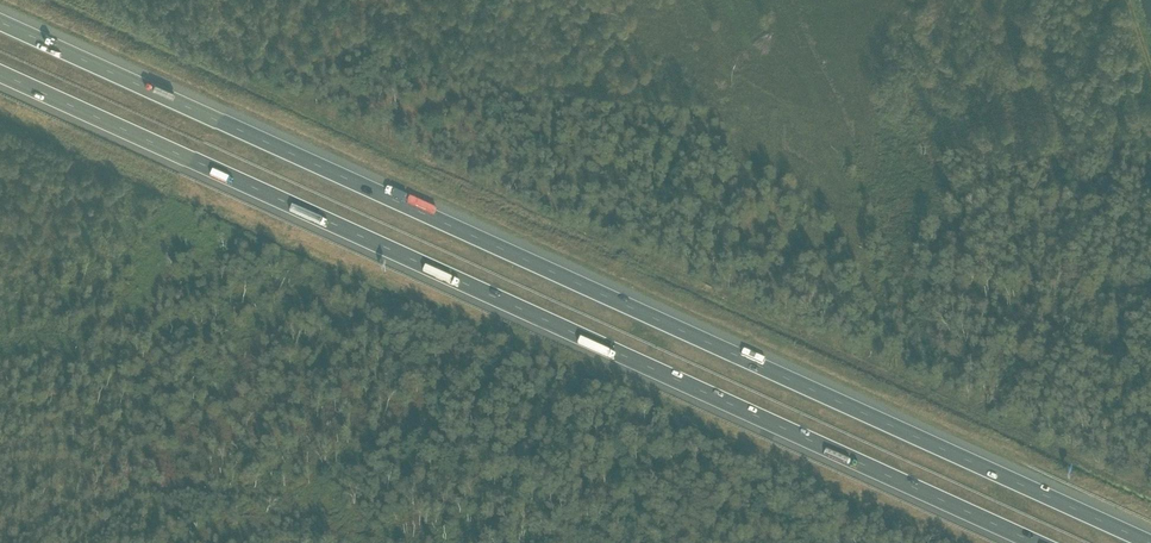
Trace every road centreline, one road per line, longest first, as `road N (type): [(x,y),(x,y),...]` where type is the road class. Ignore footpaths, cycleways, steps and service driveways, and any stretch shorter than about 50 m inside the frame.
road 1 (motorway): [(1150,538),(0,17)]
road 2 (motorway): [(0,70),(1046,542)]

